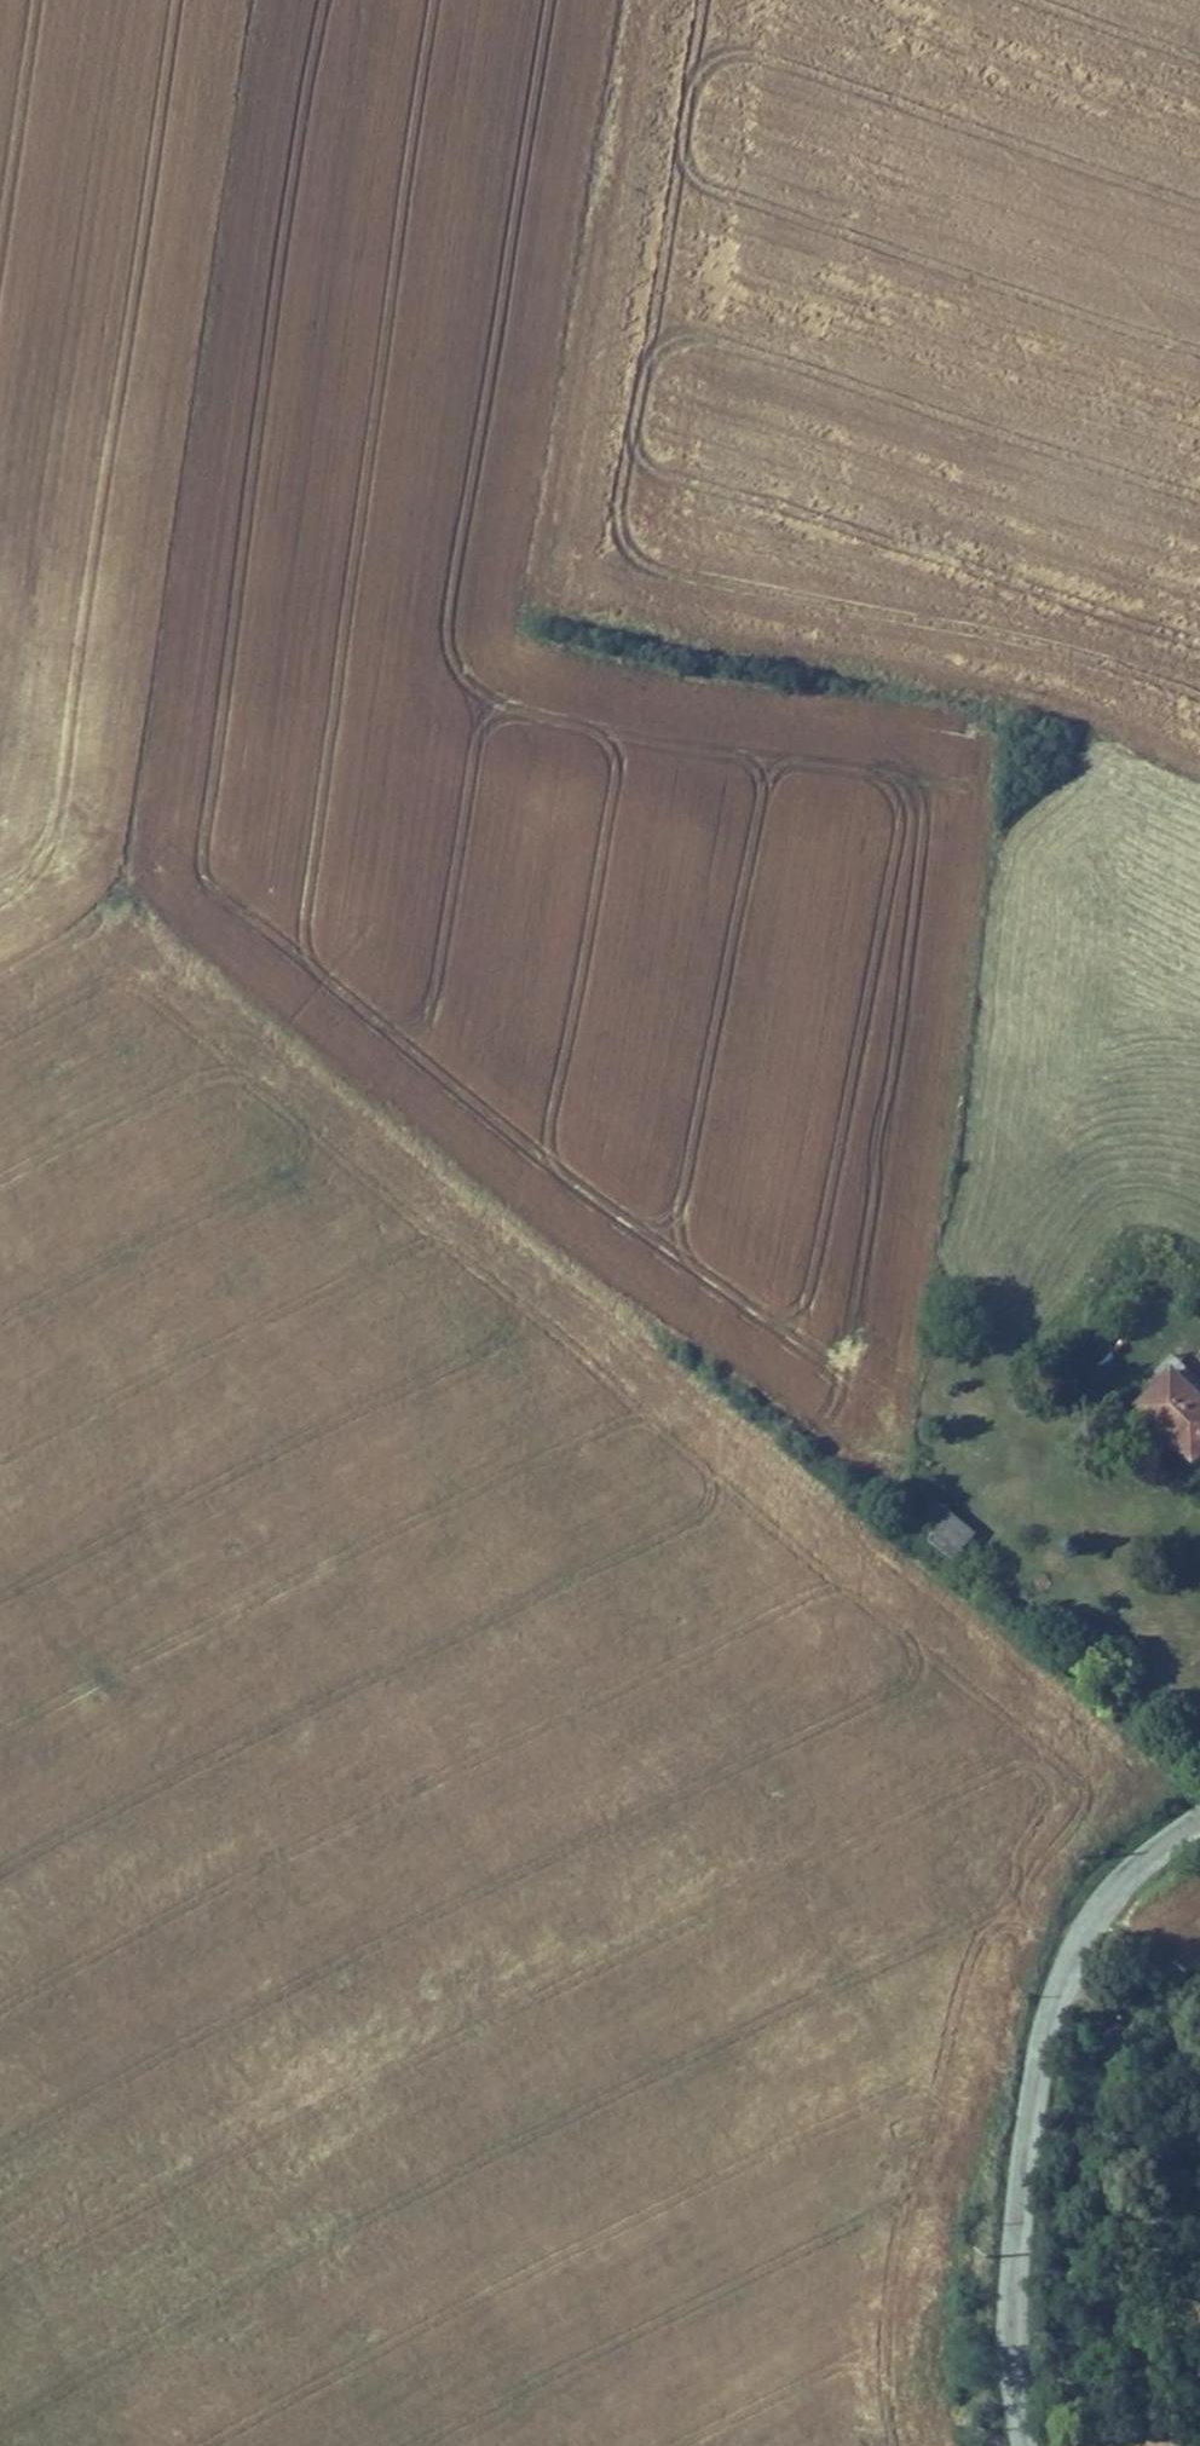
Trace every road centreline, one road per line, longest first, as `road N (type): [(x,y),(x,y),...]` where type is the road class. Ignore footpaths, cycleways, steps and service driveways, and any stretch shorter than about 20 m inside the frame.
road 1 (tertiary): [(1023,2445),(1013,2304),(1040,2060),(1083,1931),(1121,1884),(1199,1826)]
road 2 (track): [(1199,2352),(1160,2269),(1124,2106),(1101,1952),(1083,1931)]

